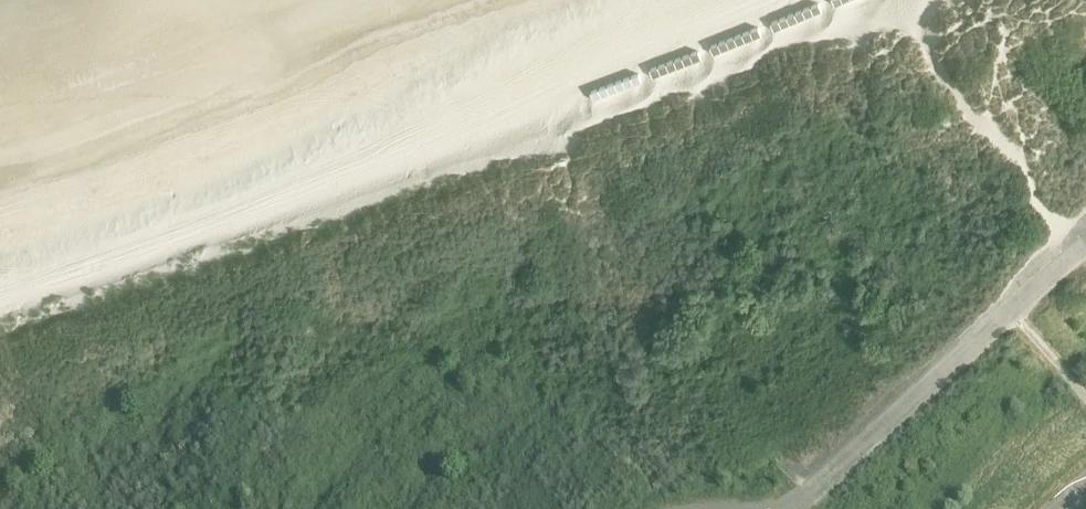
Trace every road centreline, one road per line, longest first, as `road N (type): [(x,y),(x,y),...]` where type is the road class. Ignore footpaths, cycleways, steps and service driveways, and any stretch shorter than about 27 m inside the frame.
road 1 (unclassified): [(783,508),(802,502),(1085,248)]

